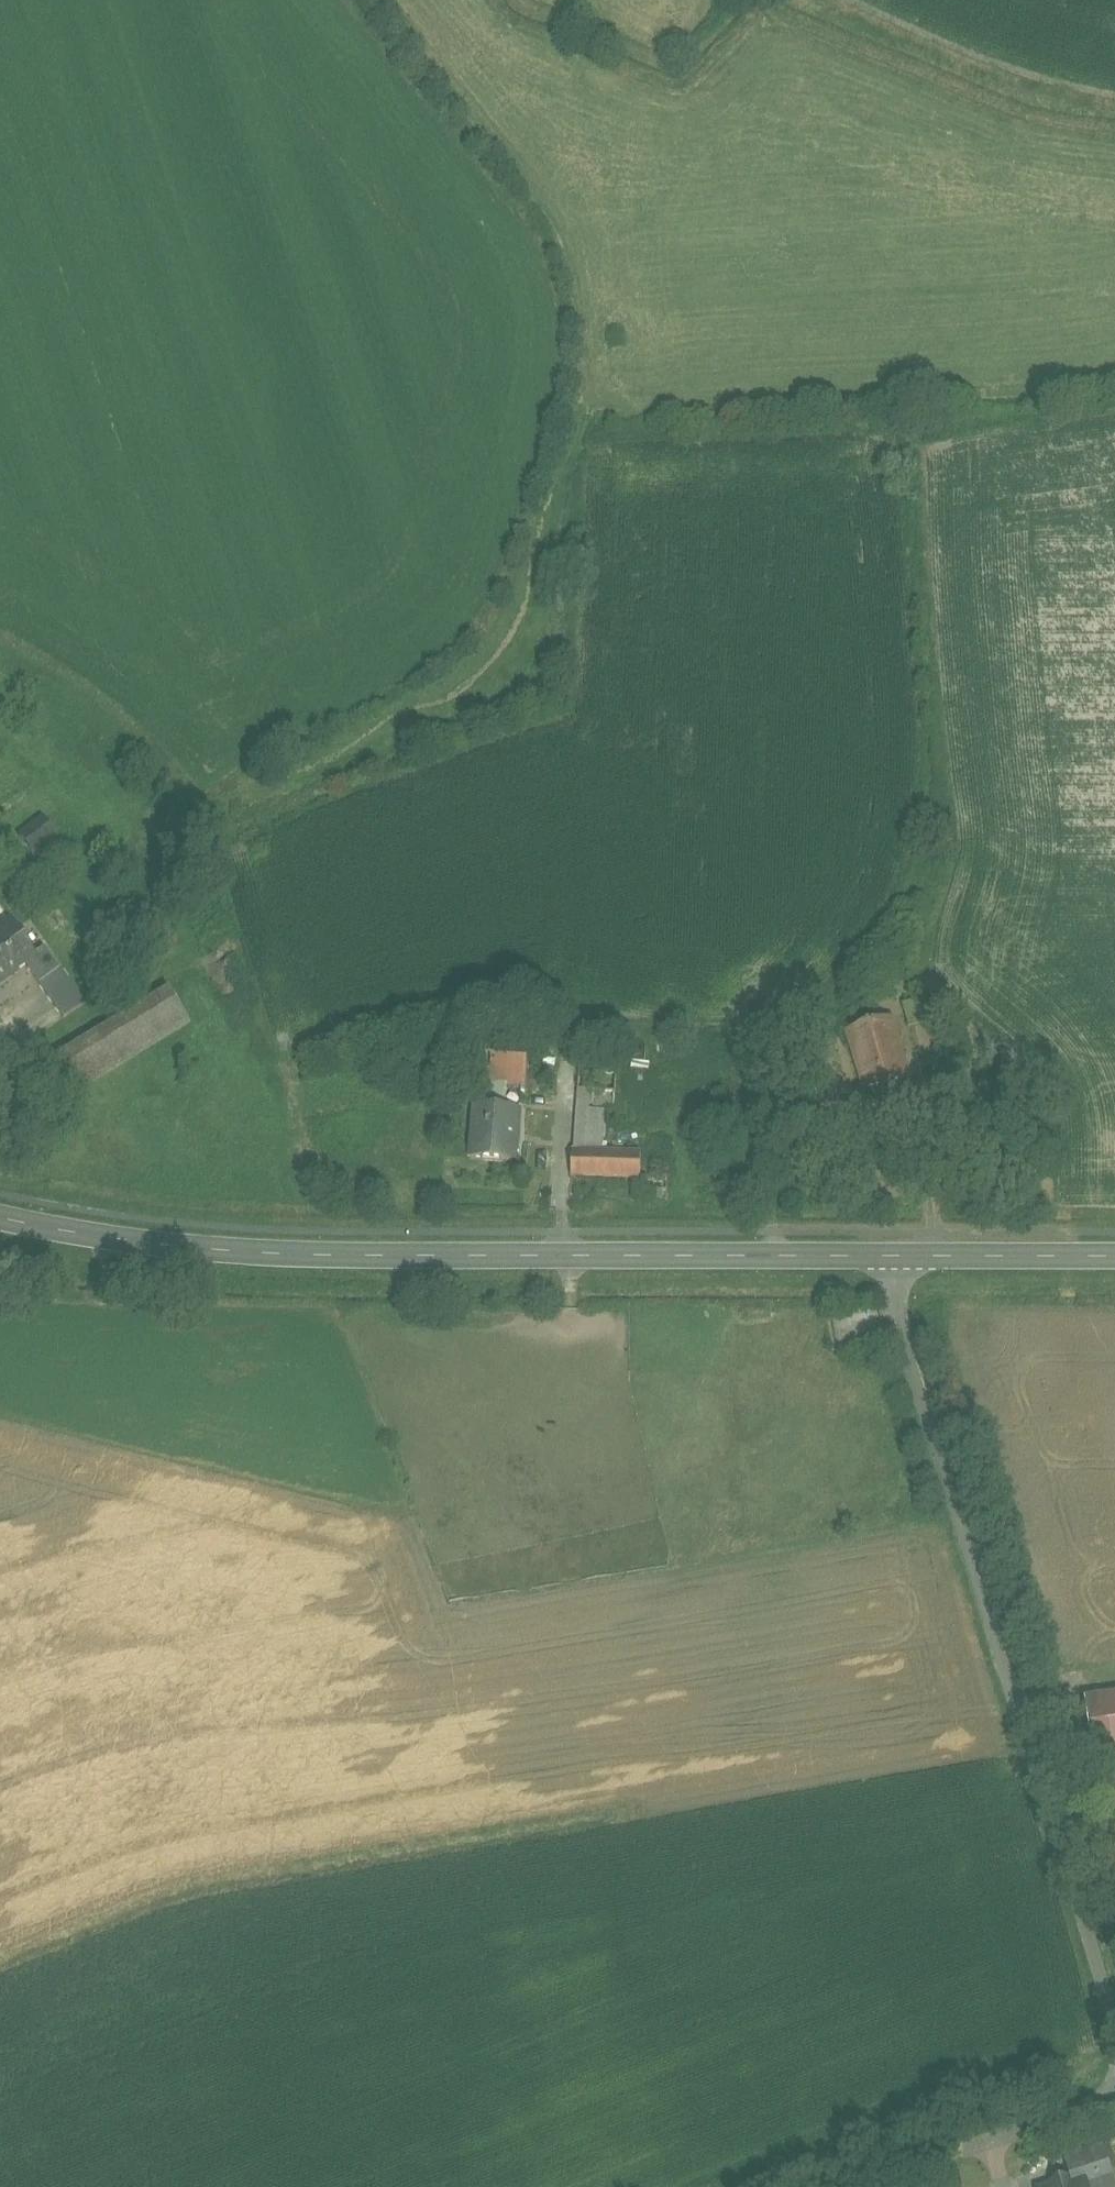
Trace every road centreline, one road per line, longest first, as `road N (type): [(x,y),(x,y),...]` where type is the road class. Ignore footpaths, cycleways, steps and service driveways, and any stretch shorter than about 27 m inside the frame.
road 1 (secondary): [(0,1219),(110,1241),(304,1257),(891,1260)]
road 2 (residential): [(1114,2062),(891,1260)]
road 3 (secondary): [(891,1260),(1114,1260)]
road 4 (unclassified): [(825,2186),(980,2133)]
road 5 (residential): [(1114,2088),(980,2133)]

